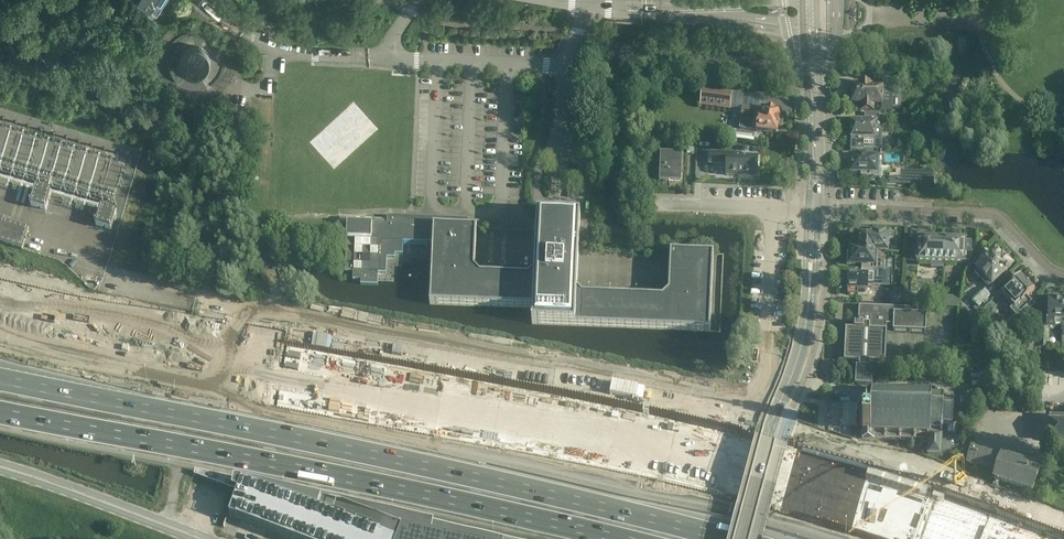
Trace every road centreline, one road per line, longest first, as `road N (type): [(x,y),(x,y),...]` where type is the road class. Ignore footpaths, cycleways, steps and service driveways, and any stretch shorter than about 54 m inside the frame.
road 1 (motorway): [(994,538),(644,430),(0,308)]
road 2 (track): [(0,335),(188,378),(219,304),(729,399),(752,395),(770,360)]
road 3 (motorway): [(125,401),(561,471),(812,538)]
road 4 (motorway): [(0,407),(630,538)]
road 5 (motorway): [(737,538),(512,481),(125,401)]
road 6 (secondary): [(740,538),(805,330),(815,206)]
road 7 (residential): [(1063,272),(991,216),(815,206)]
road 8 (tertiary): [(203,538),(0,465)]
road 9 (secondary): [(815,206),(809,0)]
road 10 (motorway): [(125,401),(0,374)]

